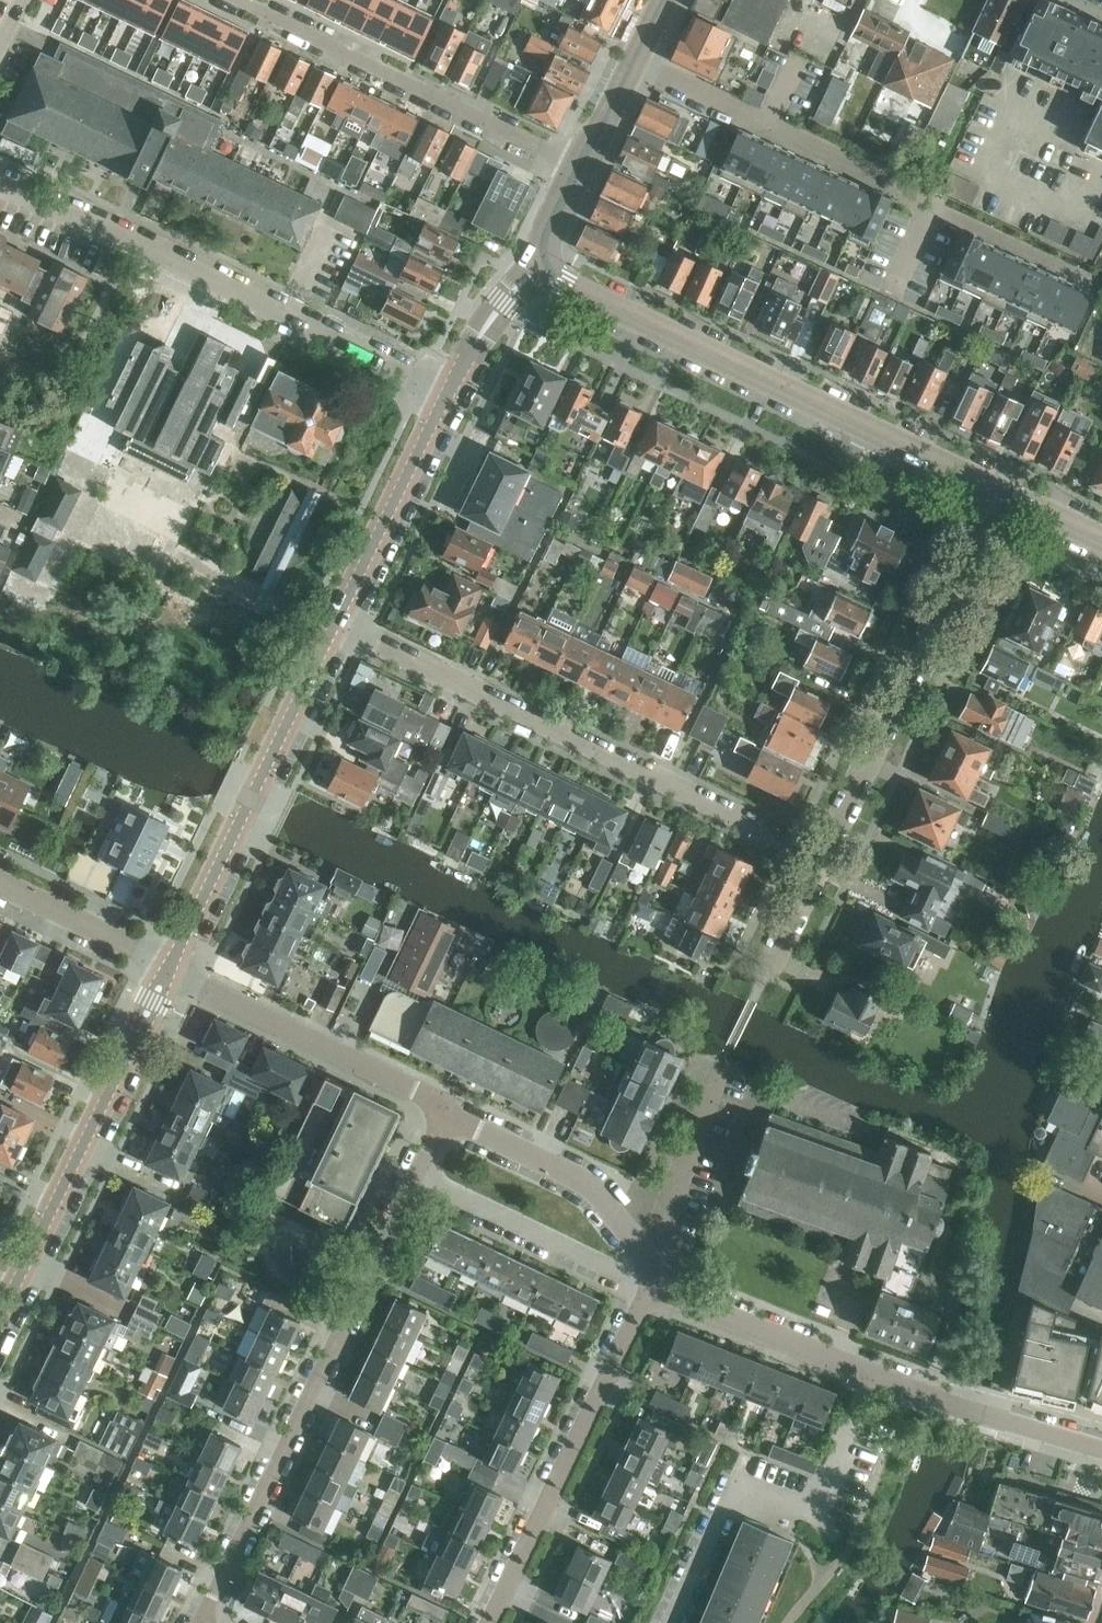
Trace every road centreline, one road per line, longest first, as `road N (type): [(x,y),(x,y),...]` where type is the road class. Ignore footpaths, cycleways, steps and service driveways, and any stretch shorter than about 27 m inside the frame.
road 1 (residential): [(814,860),(339,629)]
road 2 (residential): [(1000,491),(532,267)]
road 3 (residential): [(452,394),(0,177)]
road 4 (residential): [(627,61),(1079,272)]
road 5 (residential): [(195,1614),(412,1178)]
road 6 (residential): [(814,860),(1000,491)]
road 7 (tertiary): [(0,1319),(169,969)]
road 8 (residential): [(668,1622),(734,1485),(801,1507),(825,1503),(875,1376)]
road 9 (tertiary): [(169,969),(339,629)]
road 10 (residential): [(575,165),(237,0)]
road 11 (residential): [(484,1622),(650,1288)]
road 12 (residential): [(444,1109),(169,969)]
road 13 (residential): [(650,1288),(637,1247),(594,1191),(444,1109)]
road 14 (residential): [(650,1288),(412,1178)]
road 15 (tertiary): [(339,629),(452,394)]
road 16 (residential): [(650,1288),(727,1054)]
road 17 (residential): [(875,1376),(650,1288)]
road 18 (residential): [(1101,1448),(875,1376)]
road 19 (residential): [(169,969),(0,887)]
road 20 (tertiary): [(452,394),(510,288),(532,267)]

